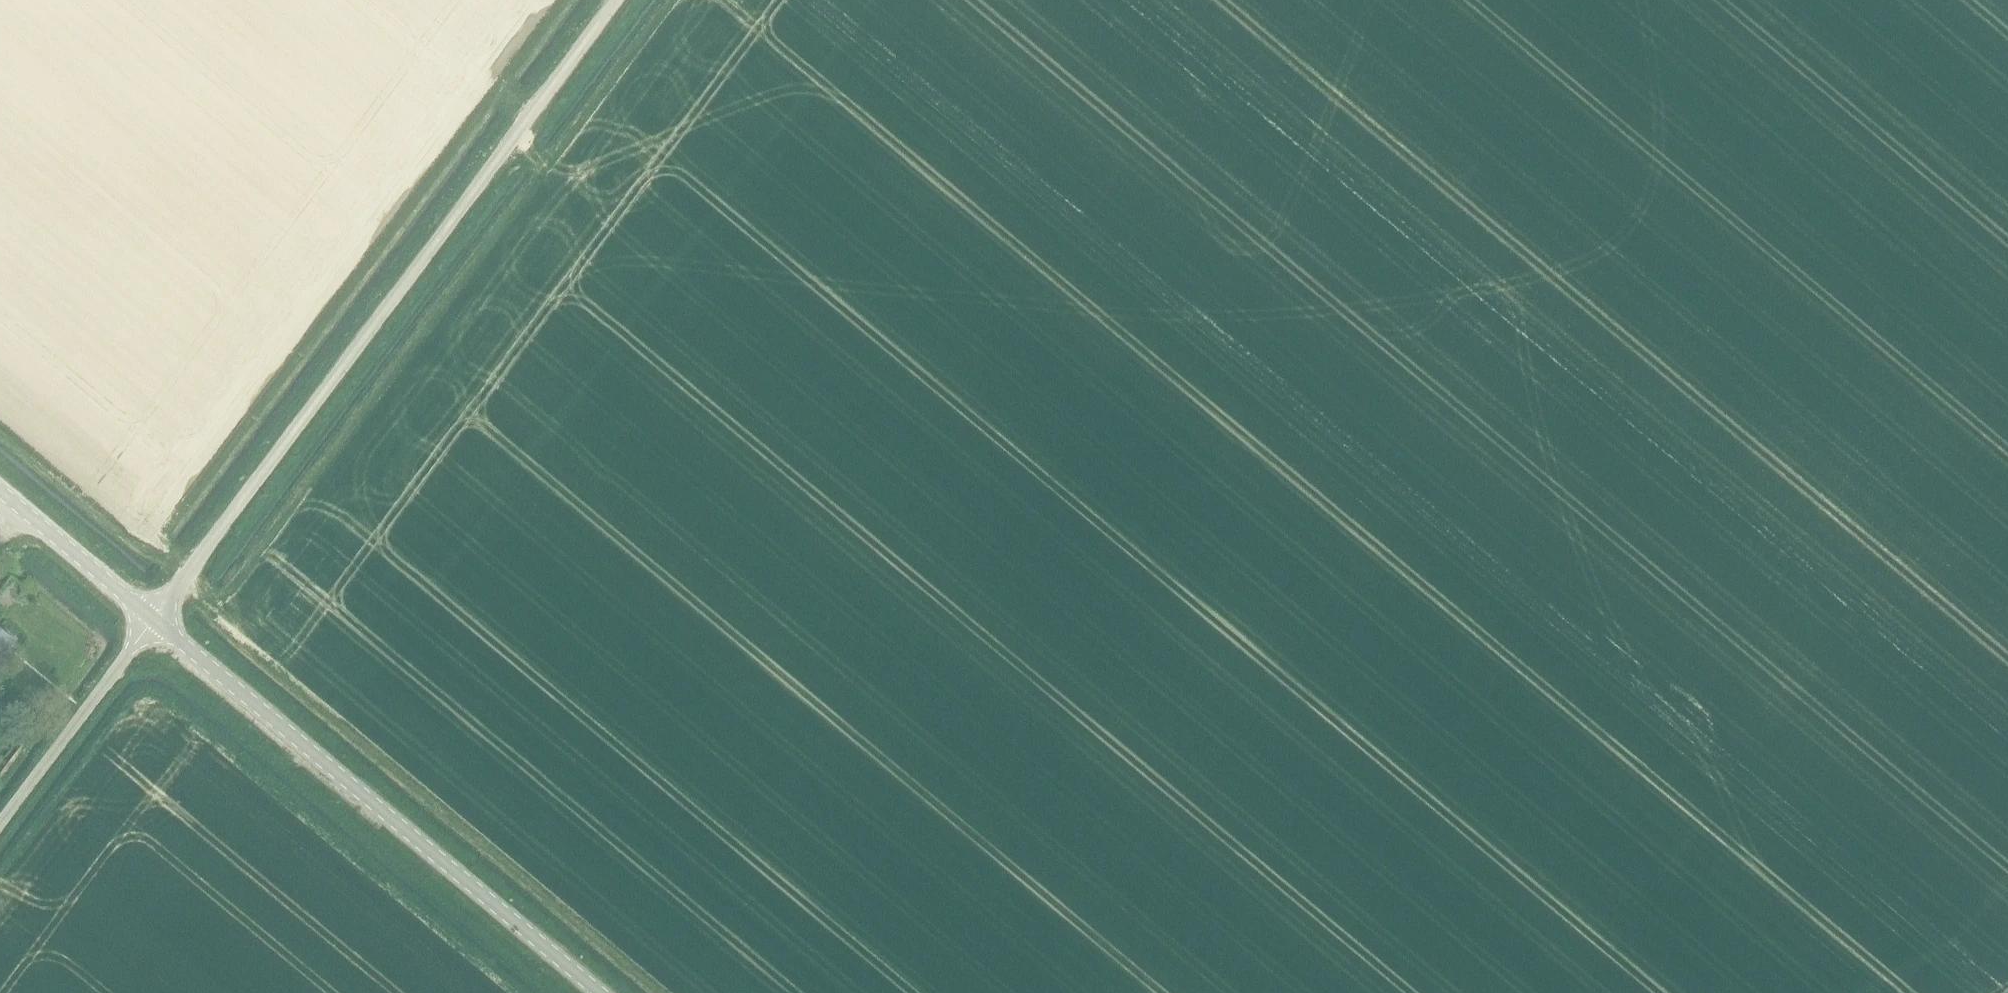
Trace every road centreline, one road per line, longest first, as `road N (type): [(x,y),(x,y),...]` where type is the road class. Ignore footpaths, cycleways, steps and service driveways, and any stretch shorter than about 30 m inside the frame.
road 1 (unclassified): [(153,618),(617,0)]
road 2 (tertiary): [(594,992),(153,618)]
road 3 (unclassified): [(0,825),(153,618)]
road 4 (tertiary): [(153,618),(0,491)]

